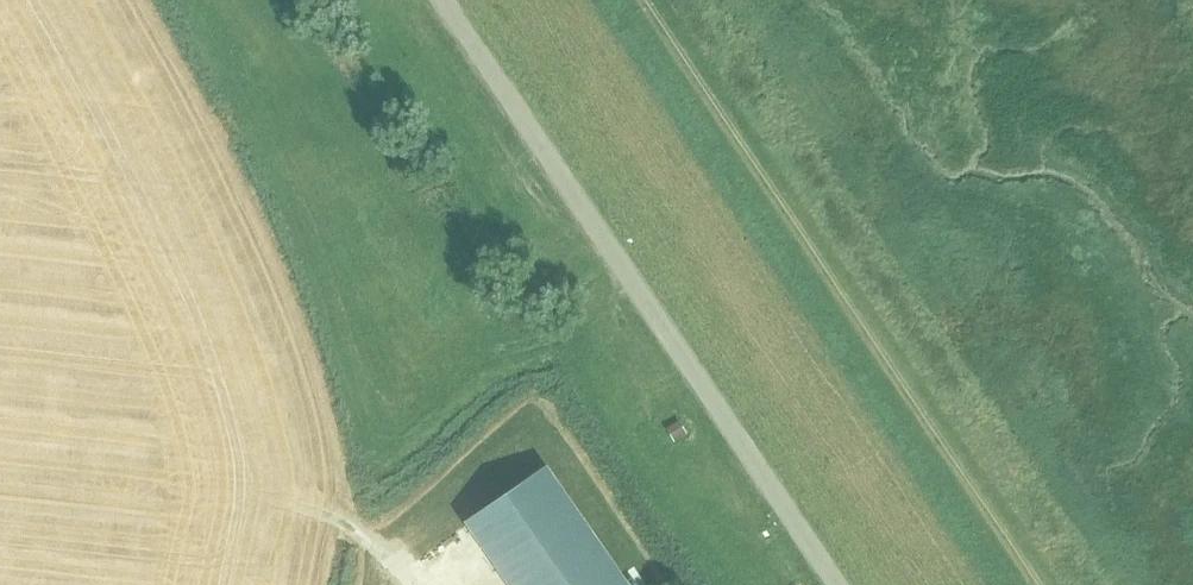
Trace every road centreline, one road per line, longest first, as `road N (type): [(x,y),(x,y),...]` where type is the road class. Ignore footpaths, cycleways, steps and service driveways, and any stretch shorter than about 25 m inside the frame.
road 1 (unclassified): [(836,584),(440,0)]

